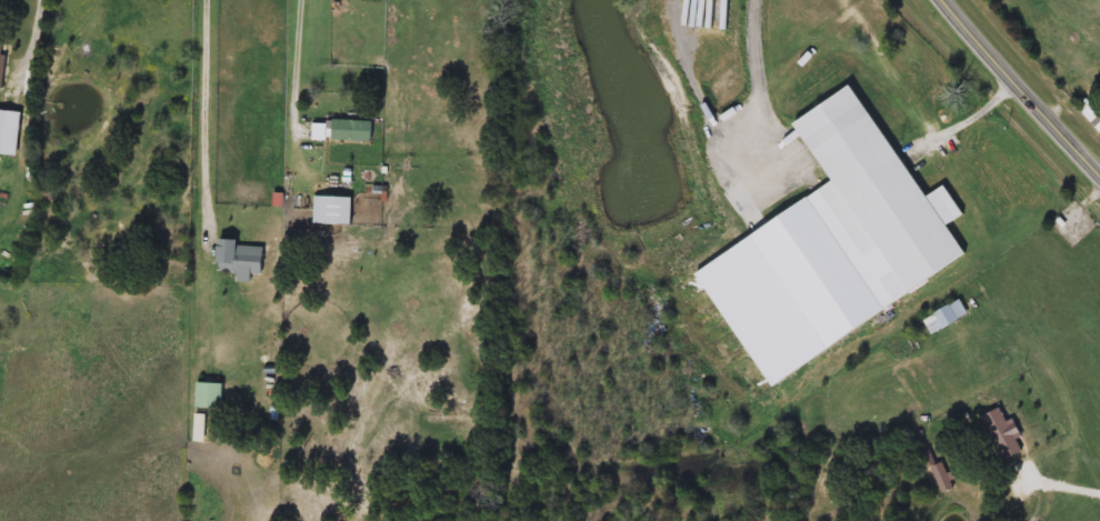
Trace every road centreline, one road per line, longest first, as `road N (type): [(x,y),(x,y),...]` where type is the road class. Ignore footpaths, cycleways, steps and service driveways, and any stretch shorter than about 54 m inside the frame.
road 1 (tertiary): [(1099,162),(964,0)]
road 2 (residential): [(302,0),(298,161)]
road 3 (residential): [(924,168),(1022,72)]

